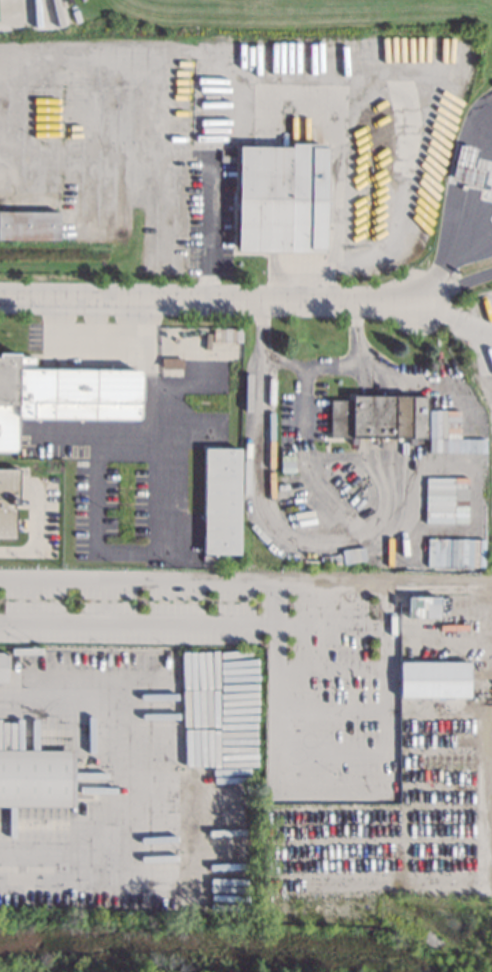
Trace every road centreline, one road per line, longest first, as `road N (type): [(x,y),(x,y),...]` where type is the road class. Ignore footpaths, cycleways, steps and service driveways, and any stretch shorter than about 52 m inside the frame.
road 1 (residential): [(0,298),(414,301)]

